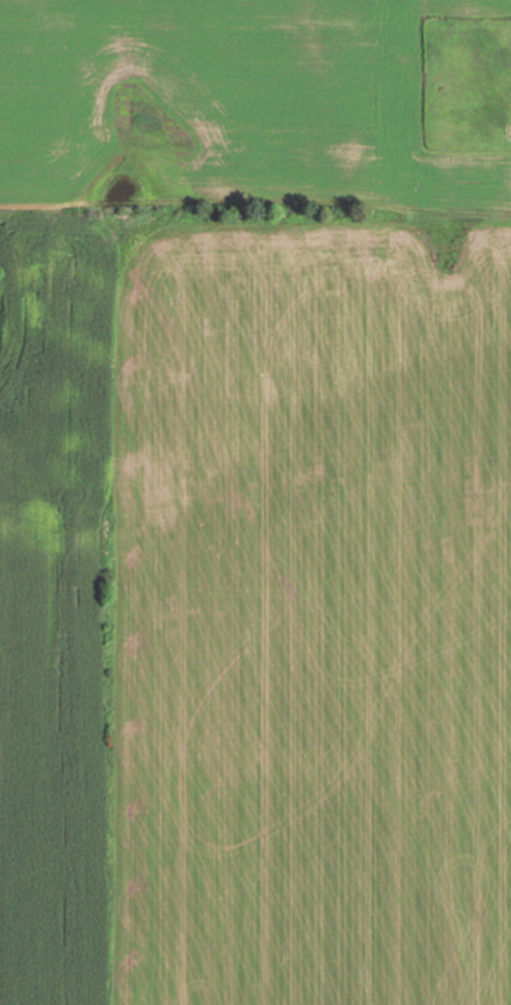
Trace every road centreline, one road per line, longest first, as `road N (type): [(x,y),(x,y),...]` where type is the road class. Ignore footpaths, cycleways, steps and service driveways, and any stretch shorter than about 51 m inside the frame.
road 1 (residential): [(510,311),(456,398),(445,459),(448,1004)]

